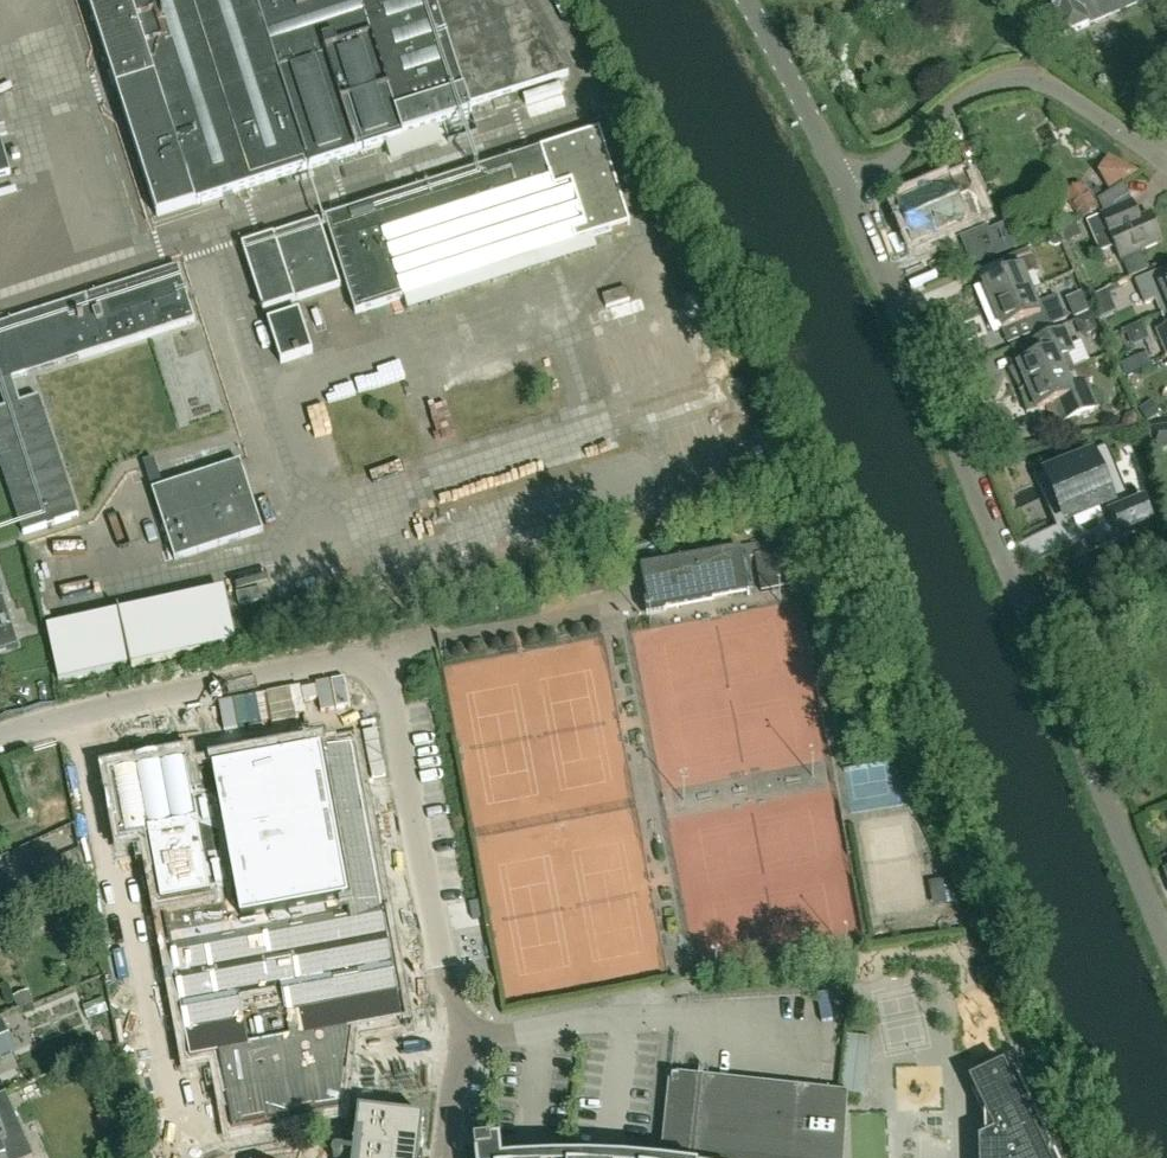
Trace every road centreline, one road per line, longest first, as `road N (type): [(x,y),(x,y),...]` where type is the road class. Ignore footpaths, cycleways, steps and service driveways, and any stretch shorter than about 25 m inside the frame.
road 1 (unclassified): [(1166,949),(845,193)]
road 2 (residential): [(1166,166),(1060,87),(1009,76),(971,91),(907,153),(845,193)]
road 3 (unclassified): [(845,193),(743,0)]
road 4 (residential): [(445,1157),(458,1044),(440,965)]

